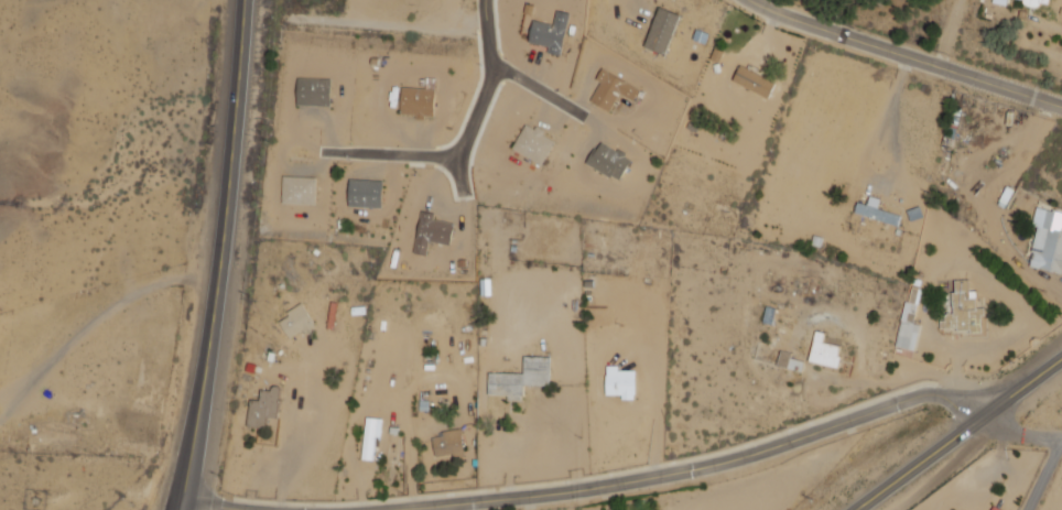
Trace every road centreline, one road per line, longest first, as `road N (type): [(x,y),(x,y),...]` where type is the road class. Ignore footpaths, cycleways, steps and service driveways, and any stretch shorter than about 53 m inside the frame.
road 1 (secondary): [(379,509),(703,470),(926,392),(985,412)]
road 2 (primary): [(248,0),(221,282),(186,509)]
road 3 (residential): [(1061,106),(751,0)]
road 4 (residential): [(486,0),(492,61),(464,144),(438,155),(325,150)]
road 5 (secondary): [(852,509),(1061,354)]

